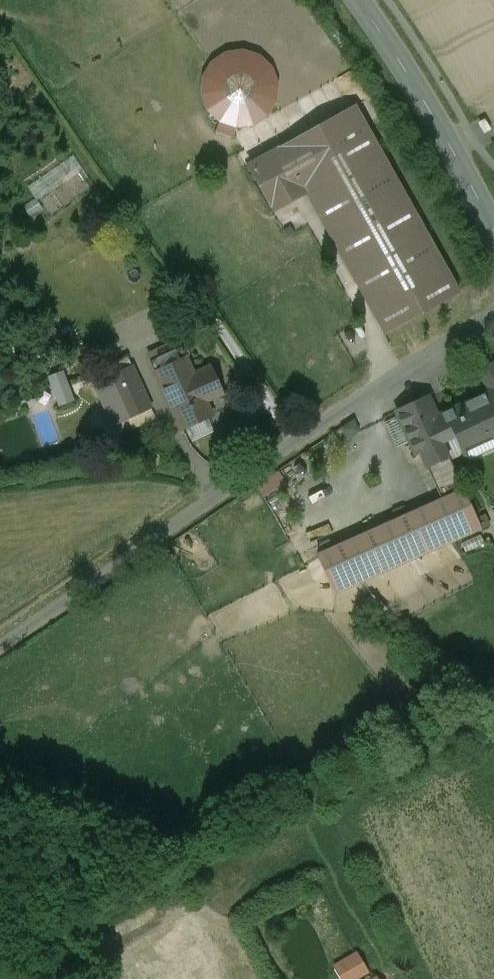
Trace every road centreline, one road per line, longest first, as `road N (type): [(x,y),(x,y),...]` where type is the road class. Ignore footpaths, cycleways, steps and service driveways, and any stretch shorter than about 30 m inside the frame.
road 1 (unclassified): [(493,315),(404,365),(0,645)]
road 2 (tertiary): [(359,0),(493,228)]

